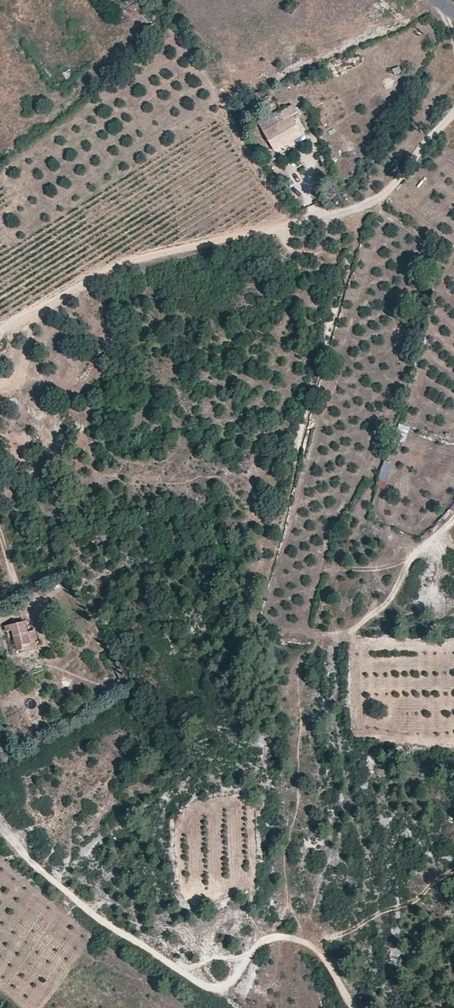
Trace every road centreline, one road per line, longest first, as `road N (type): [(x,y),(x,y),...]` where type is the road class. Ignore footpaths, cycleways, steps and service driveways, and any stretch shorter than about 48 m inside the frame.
road 1 (track): [(0,332),(112,267),(367,203),(453,110)]
road 2 (track): [(356,1007),(323,962),(283,939),(245,951),(236,975),(209,991),(0,834)]
road 3 (track): [(453,518),(407,564),(380,609),(353,630),(326,635)]

